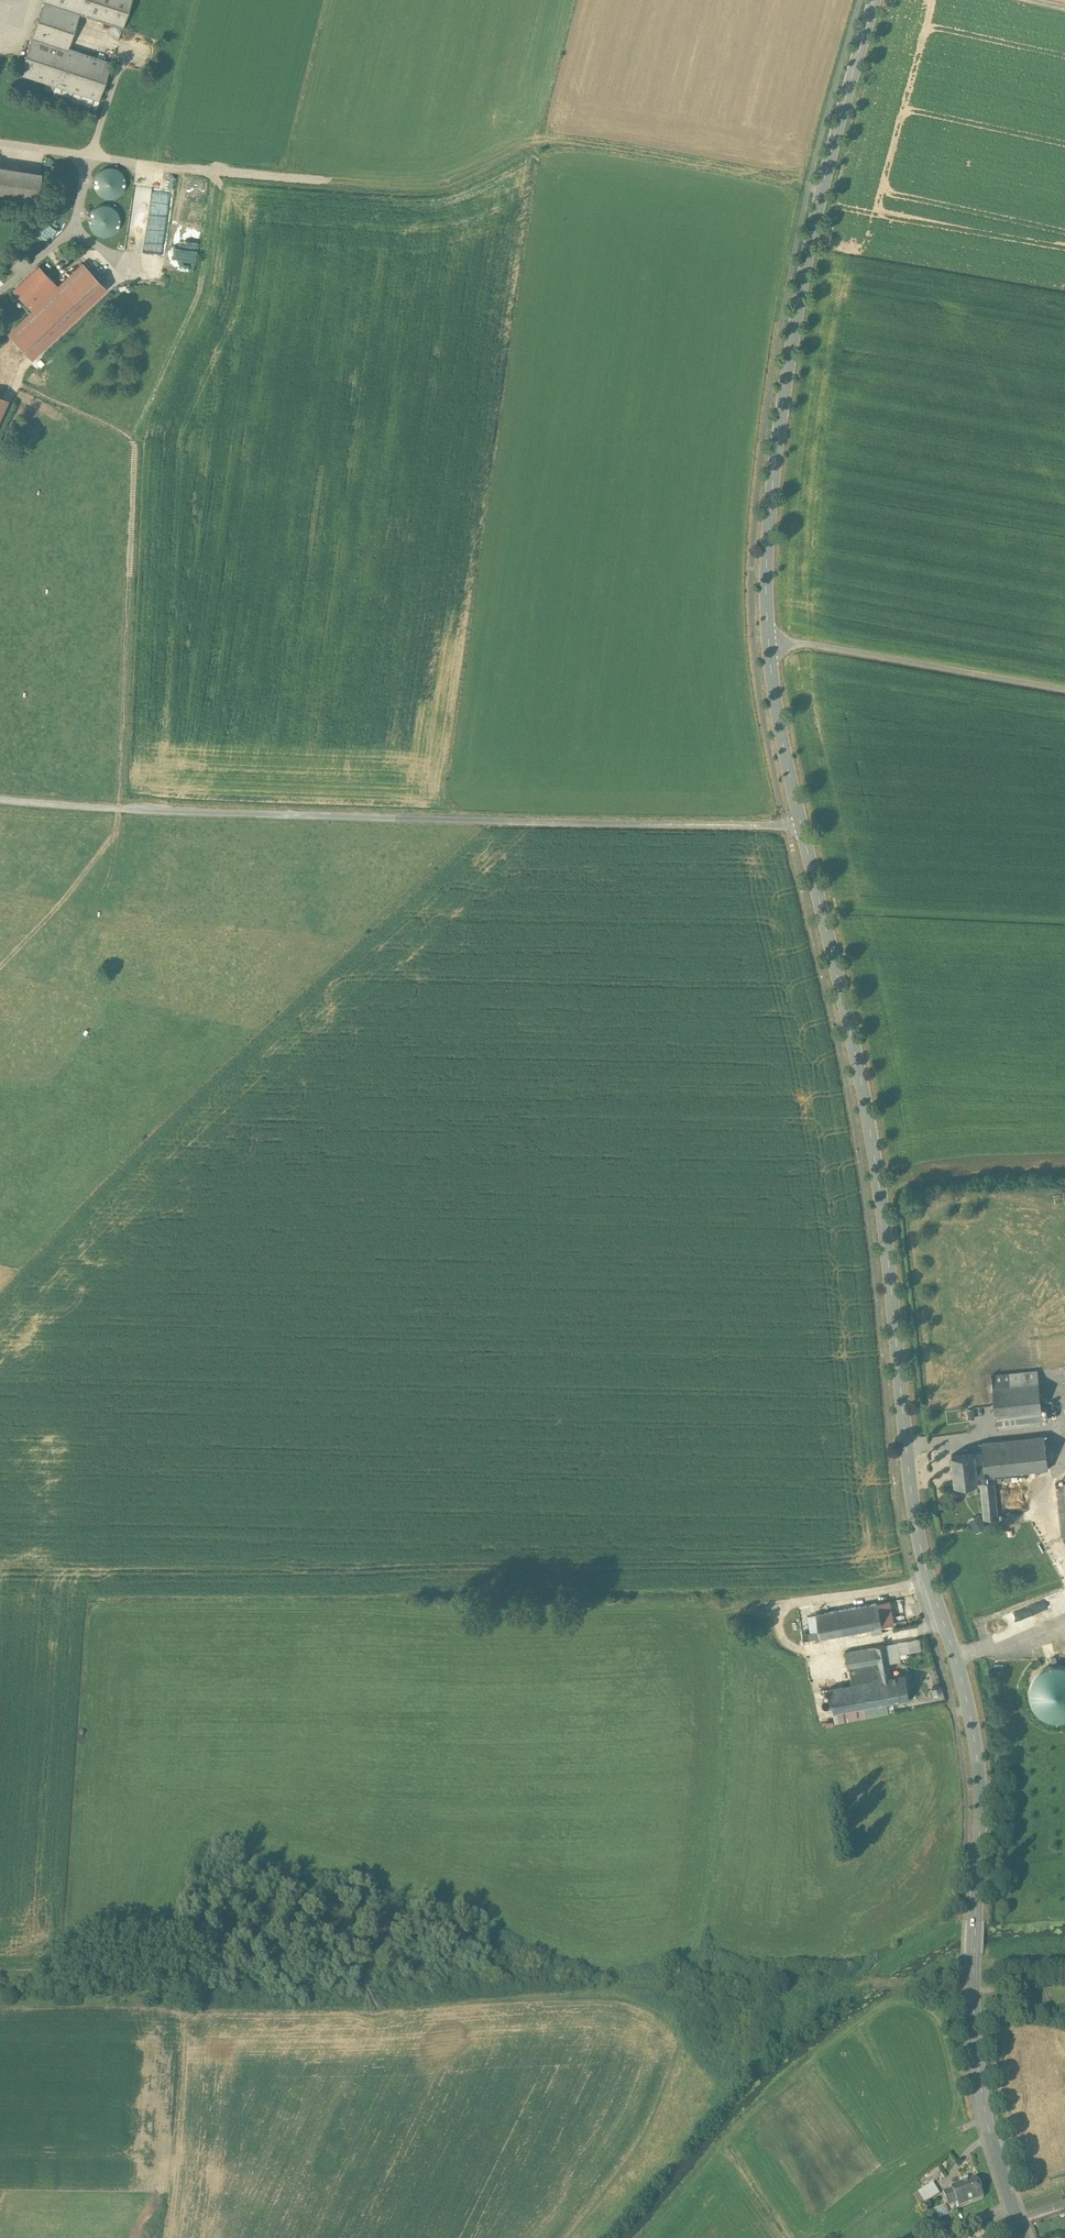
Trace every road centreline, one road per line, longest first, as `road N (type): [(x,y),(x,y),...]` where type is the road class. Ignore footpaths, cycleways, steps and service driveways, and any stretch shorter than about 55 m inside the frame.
road 1 (tertiary): [(1022,2237),(976,2048),(981,1808),(974,1741),(913,1506),(875,1156),(802,825)]
road 2 (unclassified): [(802,825),(324,816),(0,797)]
road 3 (tertiary): [(770,638),(772,496),(801,296),(875,0)]
road 4 (unclassified): [(1064,688),(770,638)]
road 5 (tertiary): [(802,825),(770,638)]

